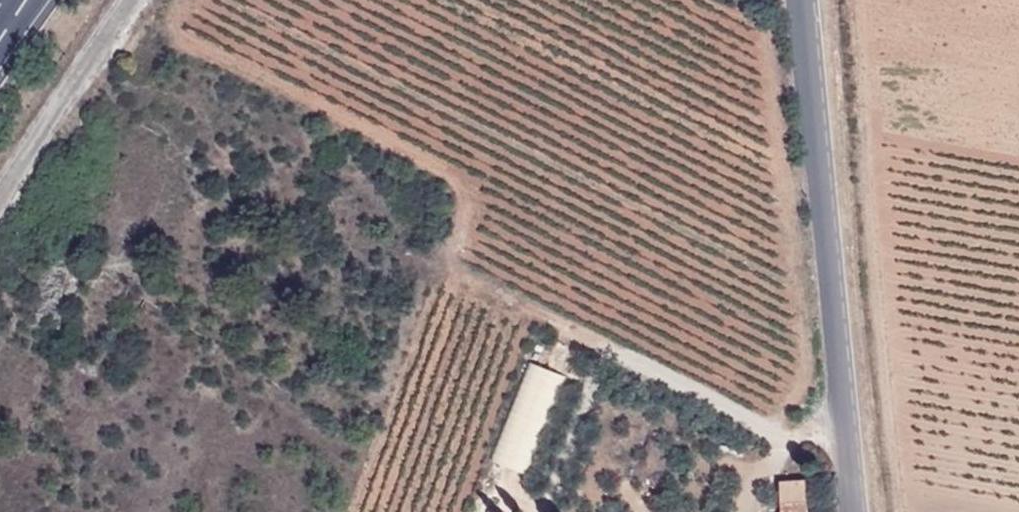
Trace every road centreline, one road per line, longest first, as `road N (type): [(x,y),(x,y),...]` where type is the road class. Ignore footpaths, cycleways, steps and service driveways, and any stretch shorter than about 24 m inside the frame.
road 1 (tertiary): [(853,511),(807,0)]
road 2 (unclassified): [(138,0),(0,196)]

